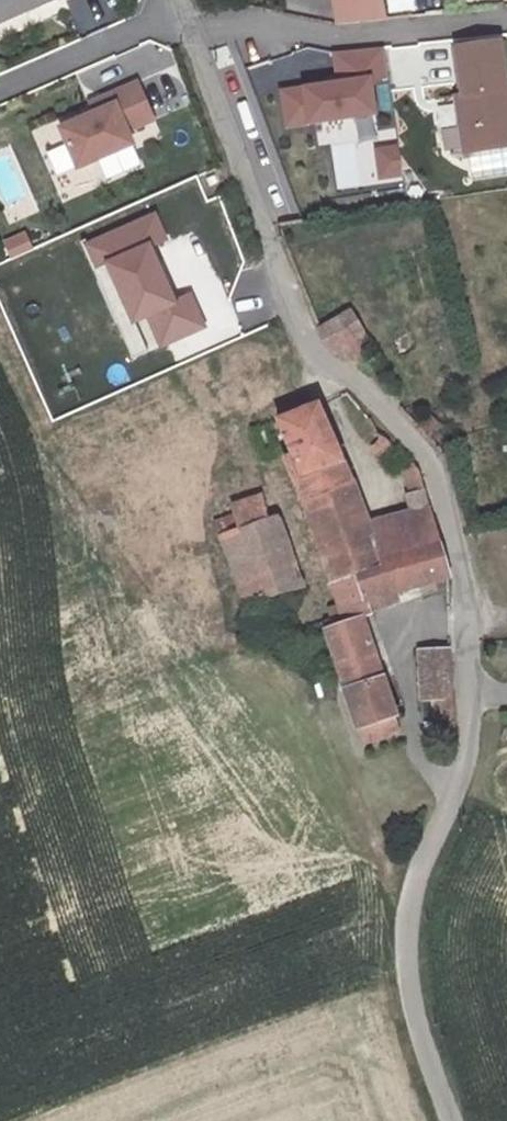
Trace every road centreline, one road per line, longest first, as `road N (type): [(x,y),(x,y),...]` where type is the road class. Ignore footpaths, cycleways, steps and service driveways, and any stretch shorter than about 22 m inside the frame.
road 1 (residential): [(457,1120),(414,1009),(407,924),(454,793),(476,701),(462,570),(435,464),(354,381),(317,356),(179,0)]

